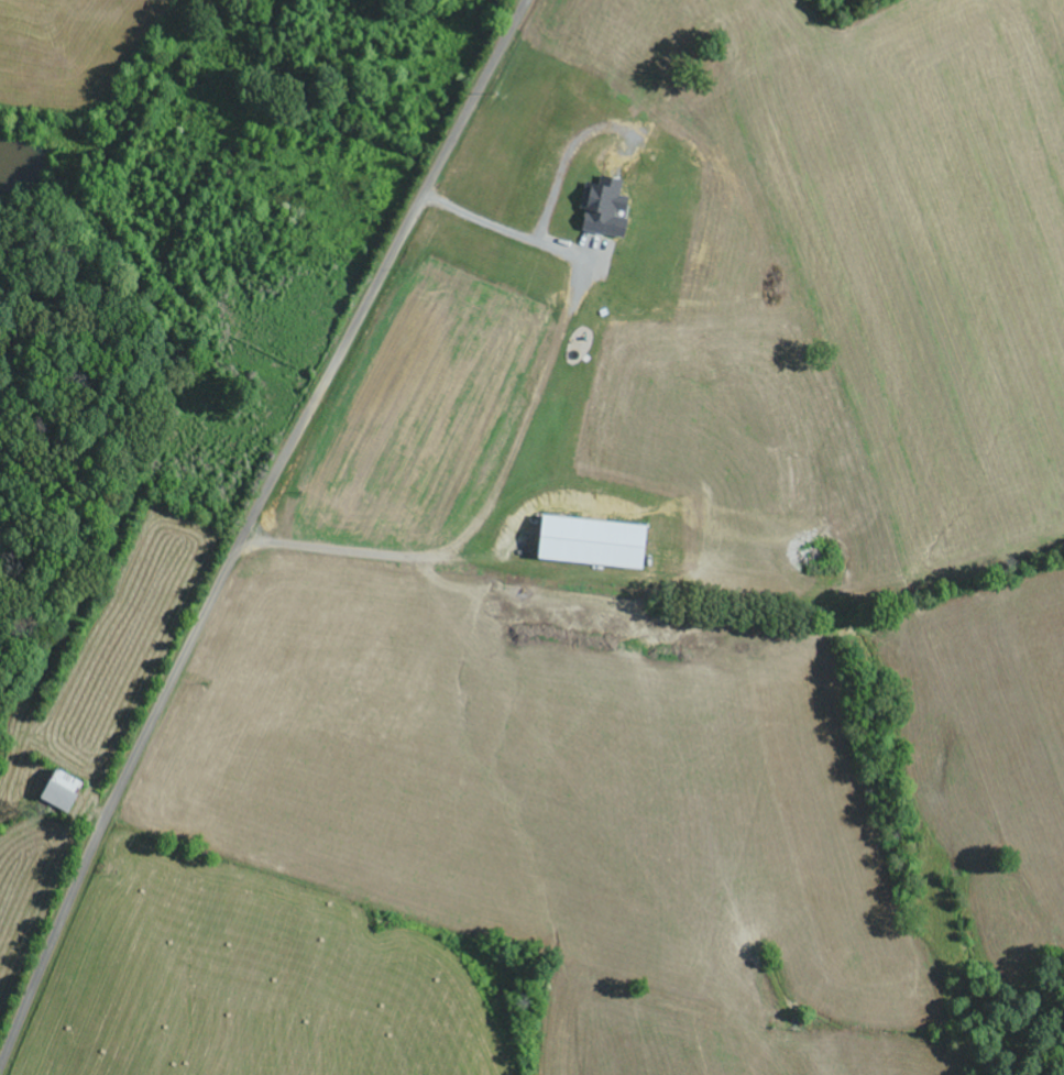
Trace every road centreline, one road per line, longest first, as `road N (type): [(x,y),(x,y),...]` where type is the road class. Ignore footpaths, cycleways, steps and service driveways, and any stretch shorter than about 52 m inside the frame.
road 1 (residential): [(0,1074),(131,772),(252,524),(527,0)]

